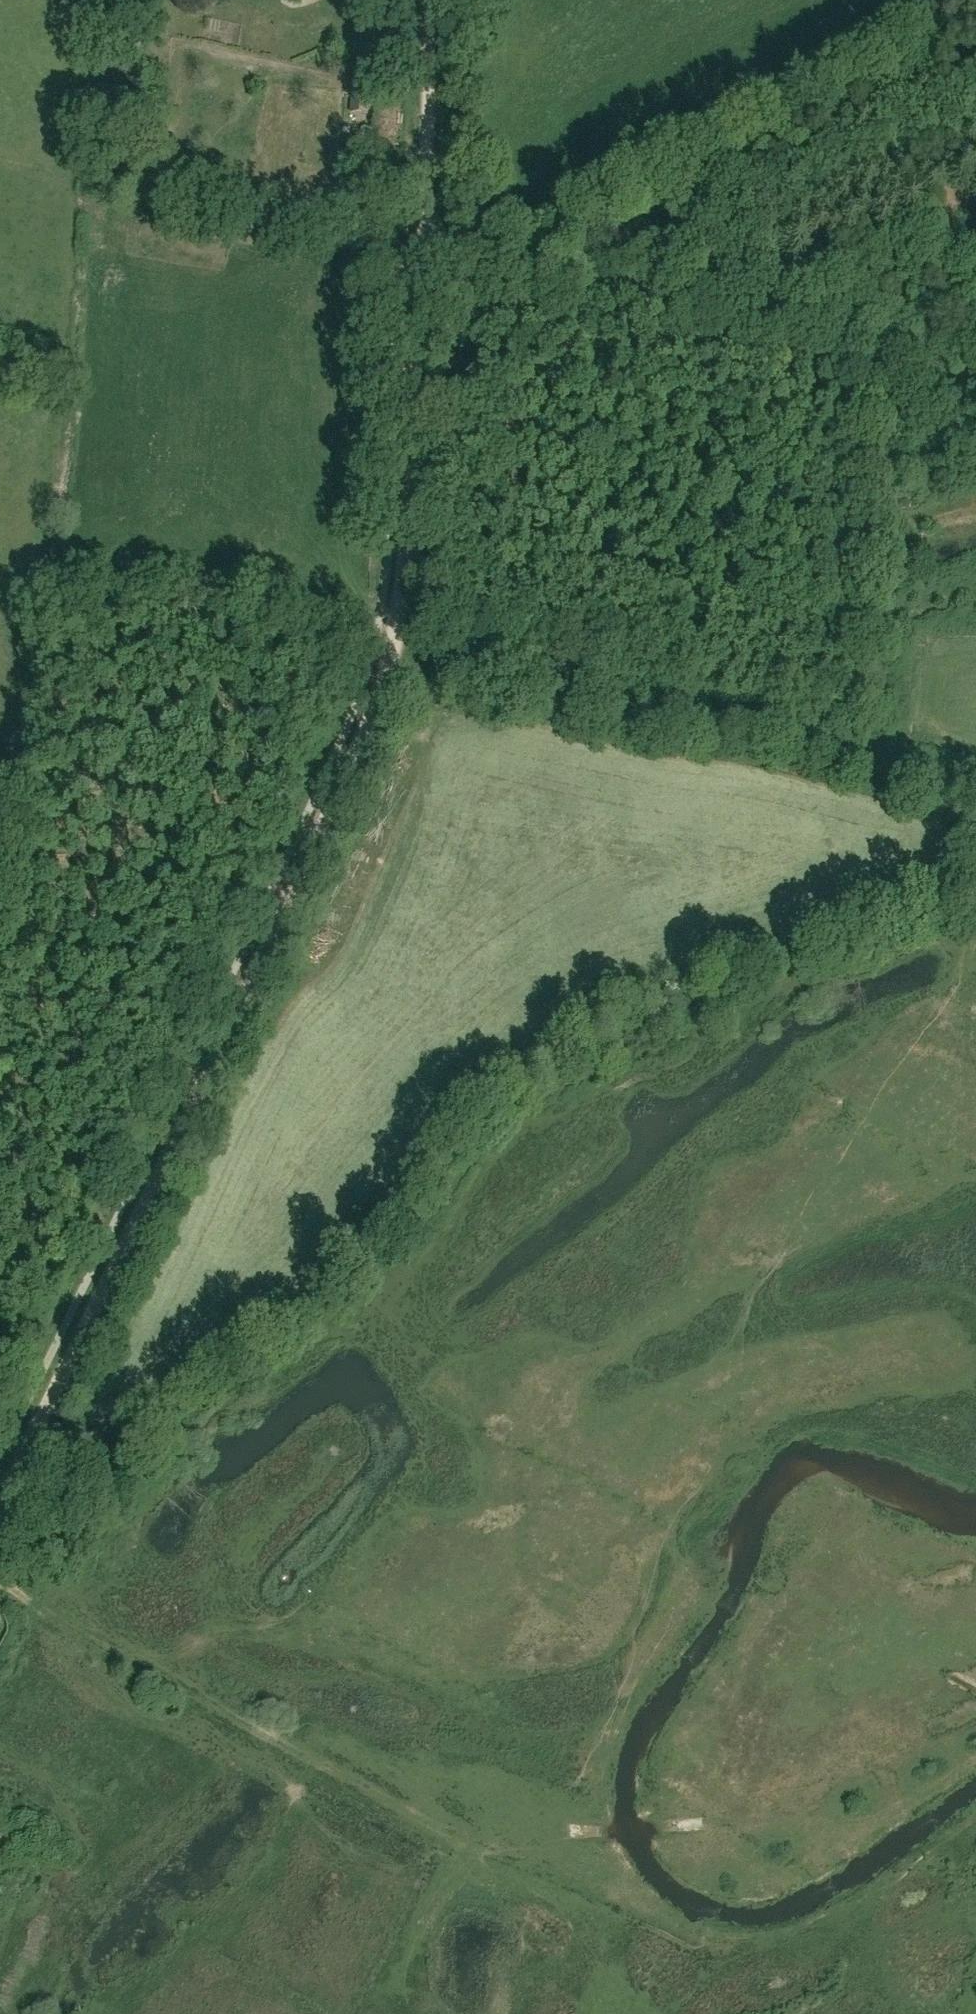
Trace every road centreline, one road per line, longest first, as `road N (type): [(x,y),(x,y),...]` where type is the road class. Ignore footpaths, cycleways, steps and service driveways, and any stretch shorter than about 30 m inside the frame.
road 1 (track): [(0,1496),(370,720),(400,597),(415,281),(430,252)]
road 2 (track): [(975,318),(773,321),(450,248),(430,252)]
road 3 (track): [(430,252),(425,0)]

